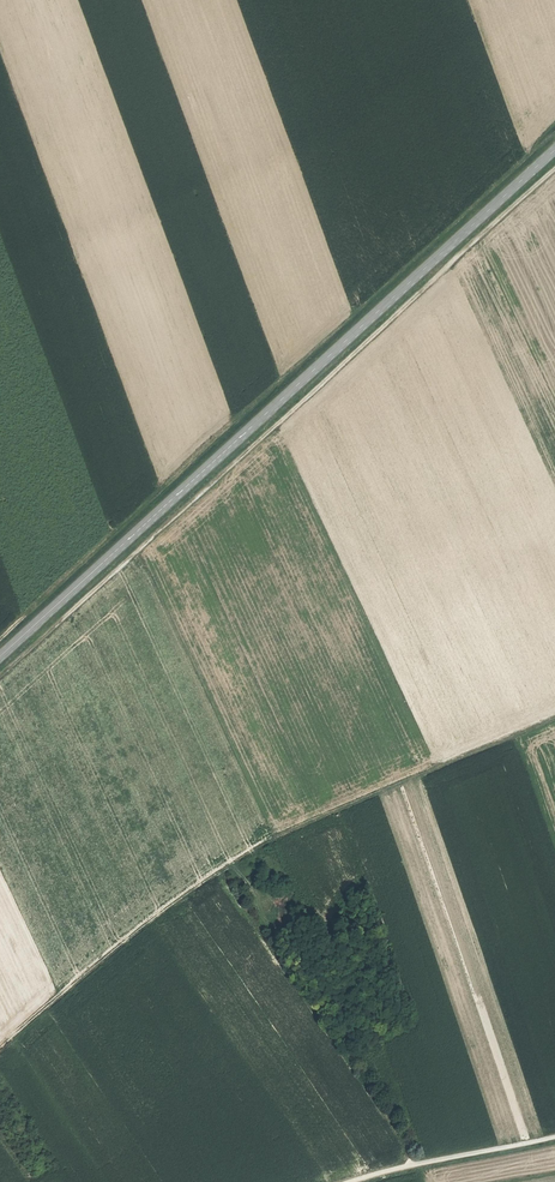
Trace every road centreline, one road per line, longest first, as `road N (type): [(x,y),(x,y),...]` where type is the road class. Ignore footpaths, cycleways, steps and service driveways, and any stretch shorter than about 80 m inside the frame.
road 1 (track): [(0,678),(554,169)]
road 2 (tertiary): [(0,656),(554,153)]
road 3 (track): [(0,1048),(122,942),(236,859),(554,717)]
road 4 (track): [(357,1181),(554,1136)]

